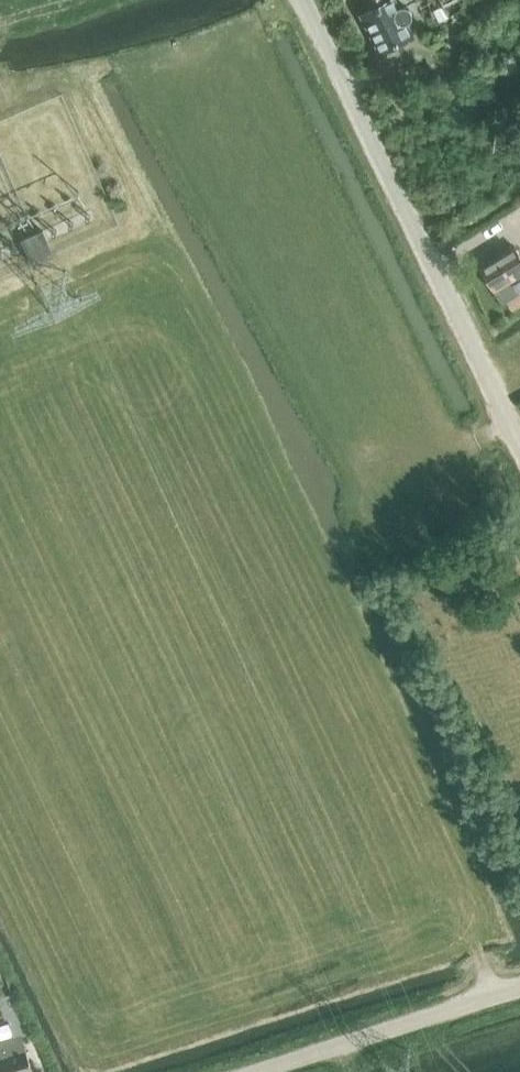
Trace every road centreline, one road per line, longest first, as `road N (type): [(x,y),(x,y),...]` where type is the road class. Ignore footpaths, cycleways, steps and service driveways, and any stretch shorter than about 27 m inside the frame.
road 1 (unclassified): [(519,444),(304,0)]
road 2 (unclassified): [(259,1071),(519,990)]

